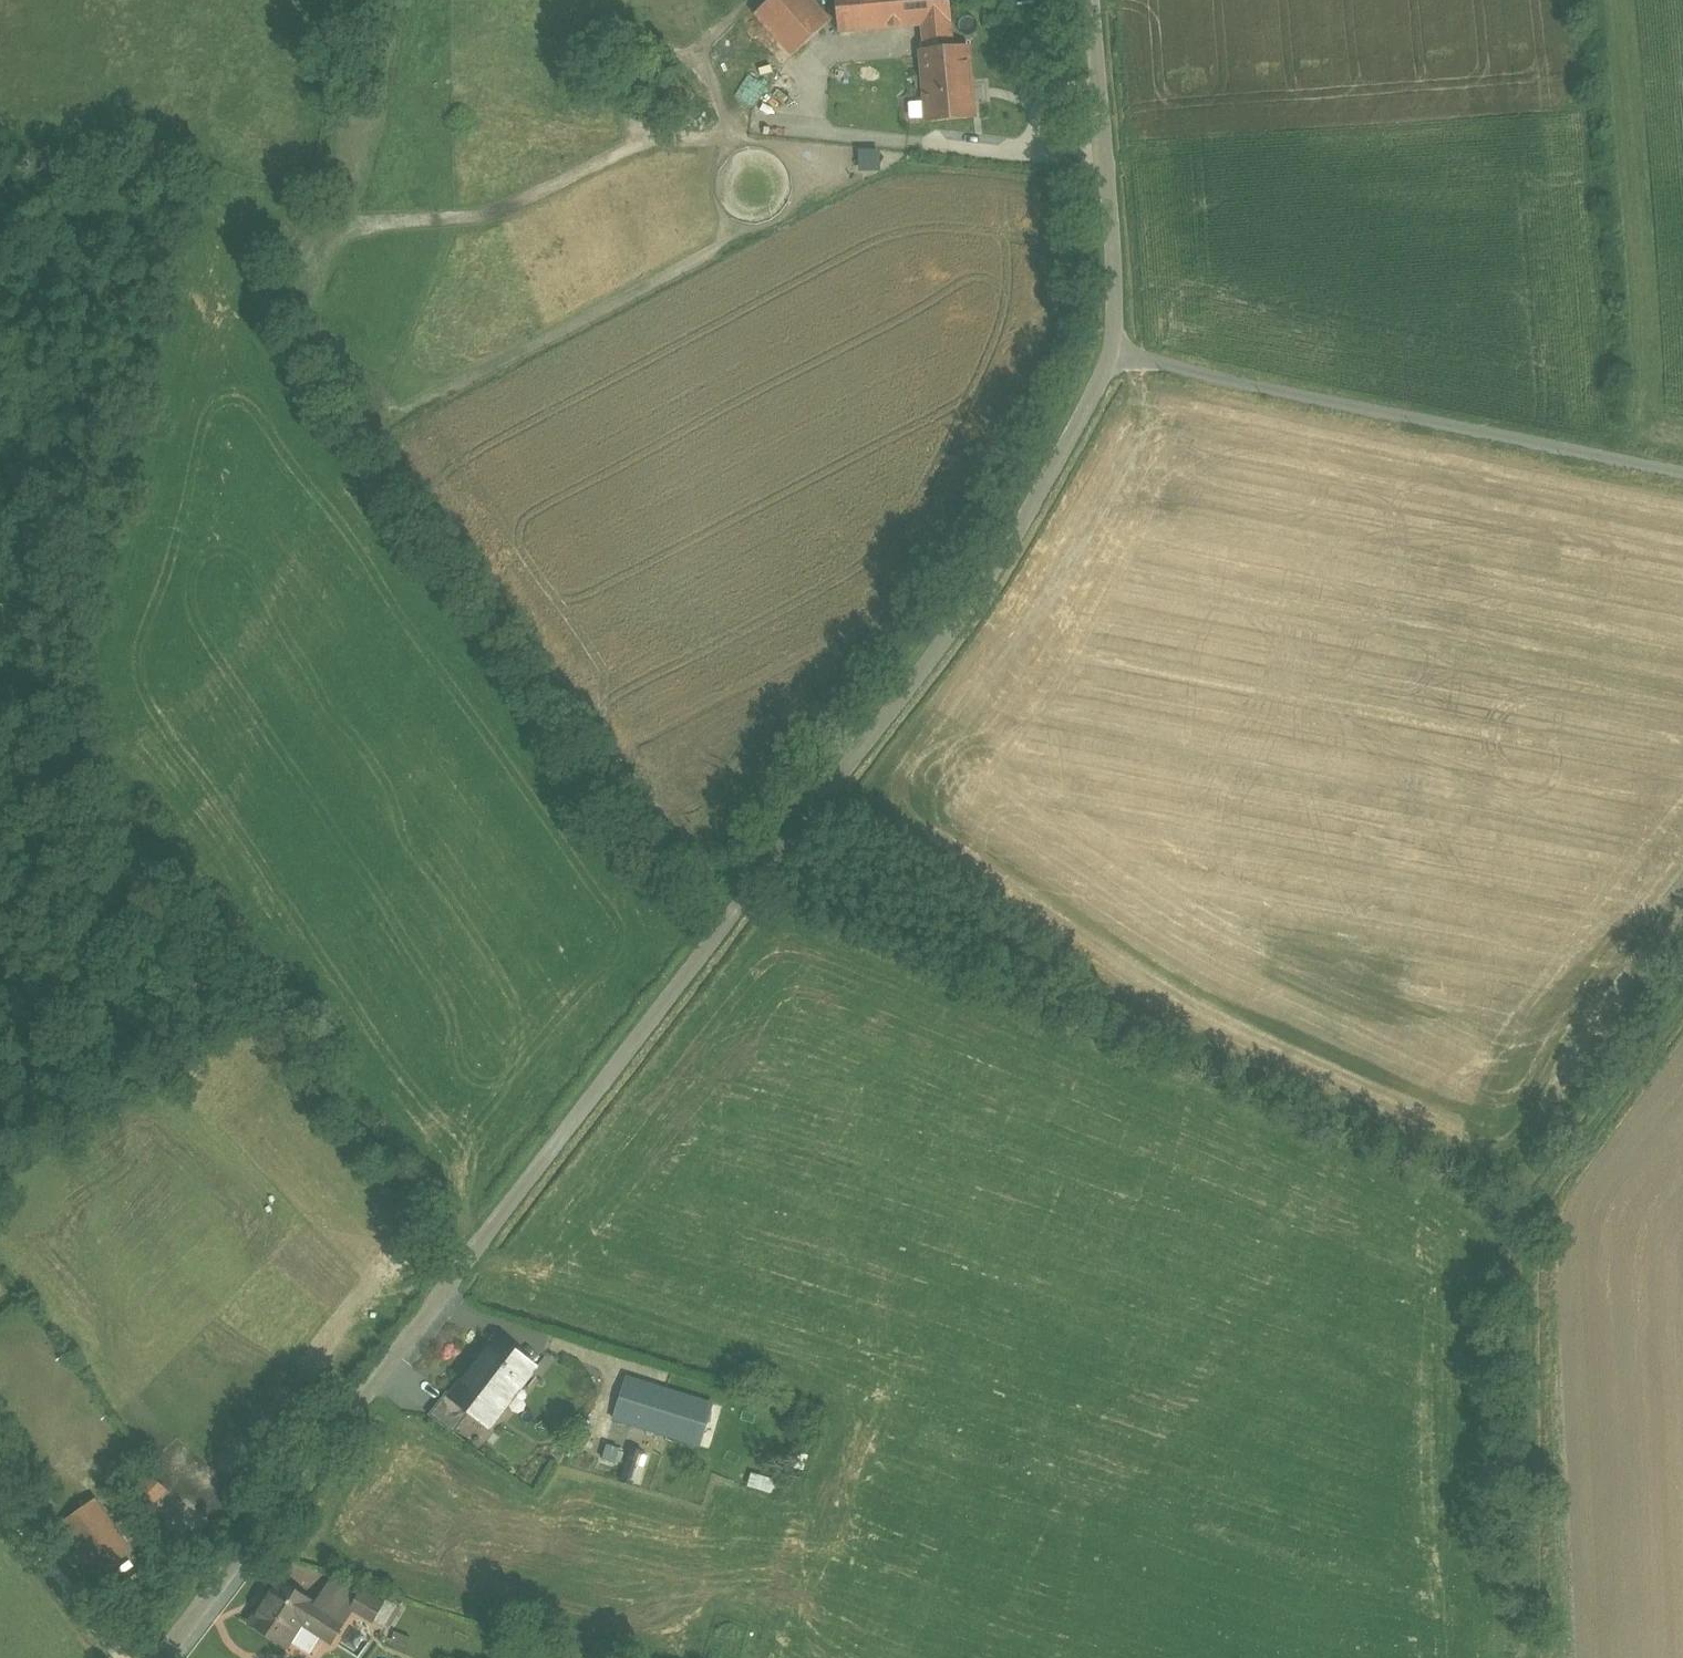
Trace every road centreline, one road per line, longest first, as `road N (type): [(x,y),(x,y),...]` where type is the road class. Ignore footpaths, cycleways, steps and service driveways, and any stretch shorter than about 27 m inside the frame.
road 1 (unclassified): [(1112,352),(1062,473),(167,1657)]
road 2 (track): [(1682,1006),(1535,1205),(1527,1229),(1536,1657)]
road 3 (unclassified): [(1112,352),(1682,472)]
road 4 (unclassified): [(1097,0),(1112,194),(1112,352)]
road 5 (track): [(118,1657),(0,1494)]

